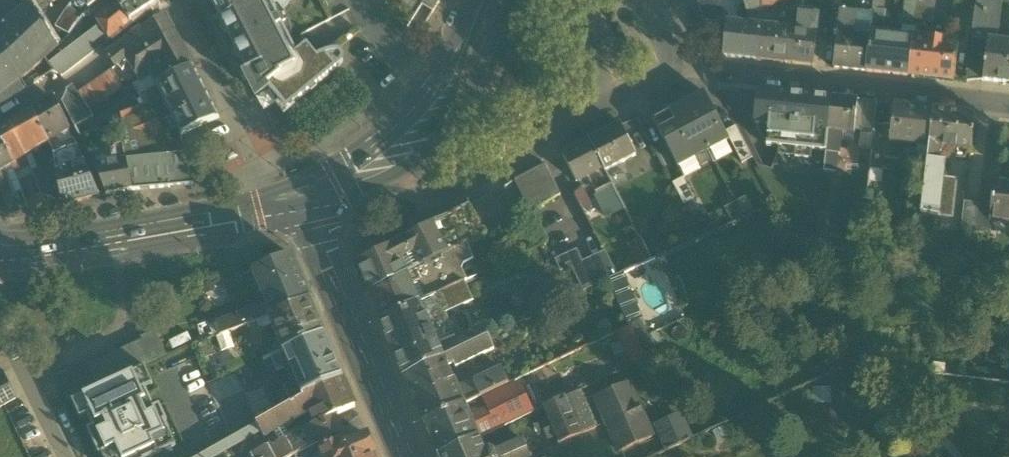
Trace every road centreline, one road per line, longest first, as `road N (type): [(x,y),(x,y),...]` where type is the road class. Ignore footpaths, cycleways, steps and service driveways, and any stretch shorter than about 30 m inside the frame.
road 1 (residential): [(683,83),(716,70),(1008,102)]
road 2 (secondary): [(297,208),(99,247),(0,253)]
road 3 (secondary): [(297,208),(404,456)]
road 4 (residential): [(370,173),(456,203),(576,132)]
road 5 (secondary): [(494,0),(442,110),(370,173)]
road 6 (residential): [(0,121),(159,11)]

